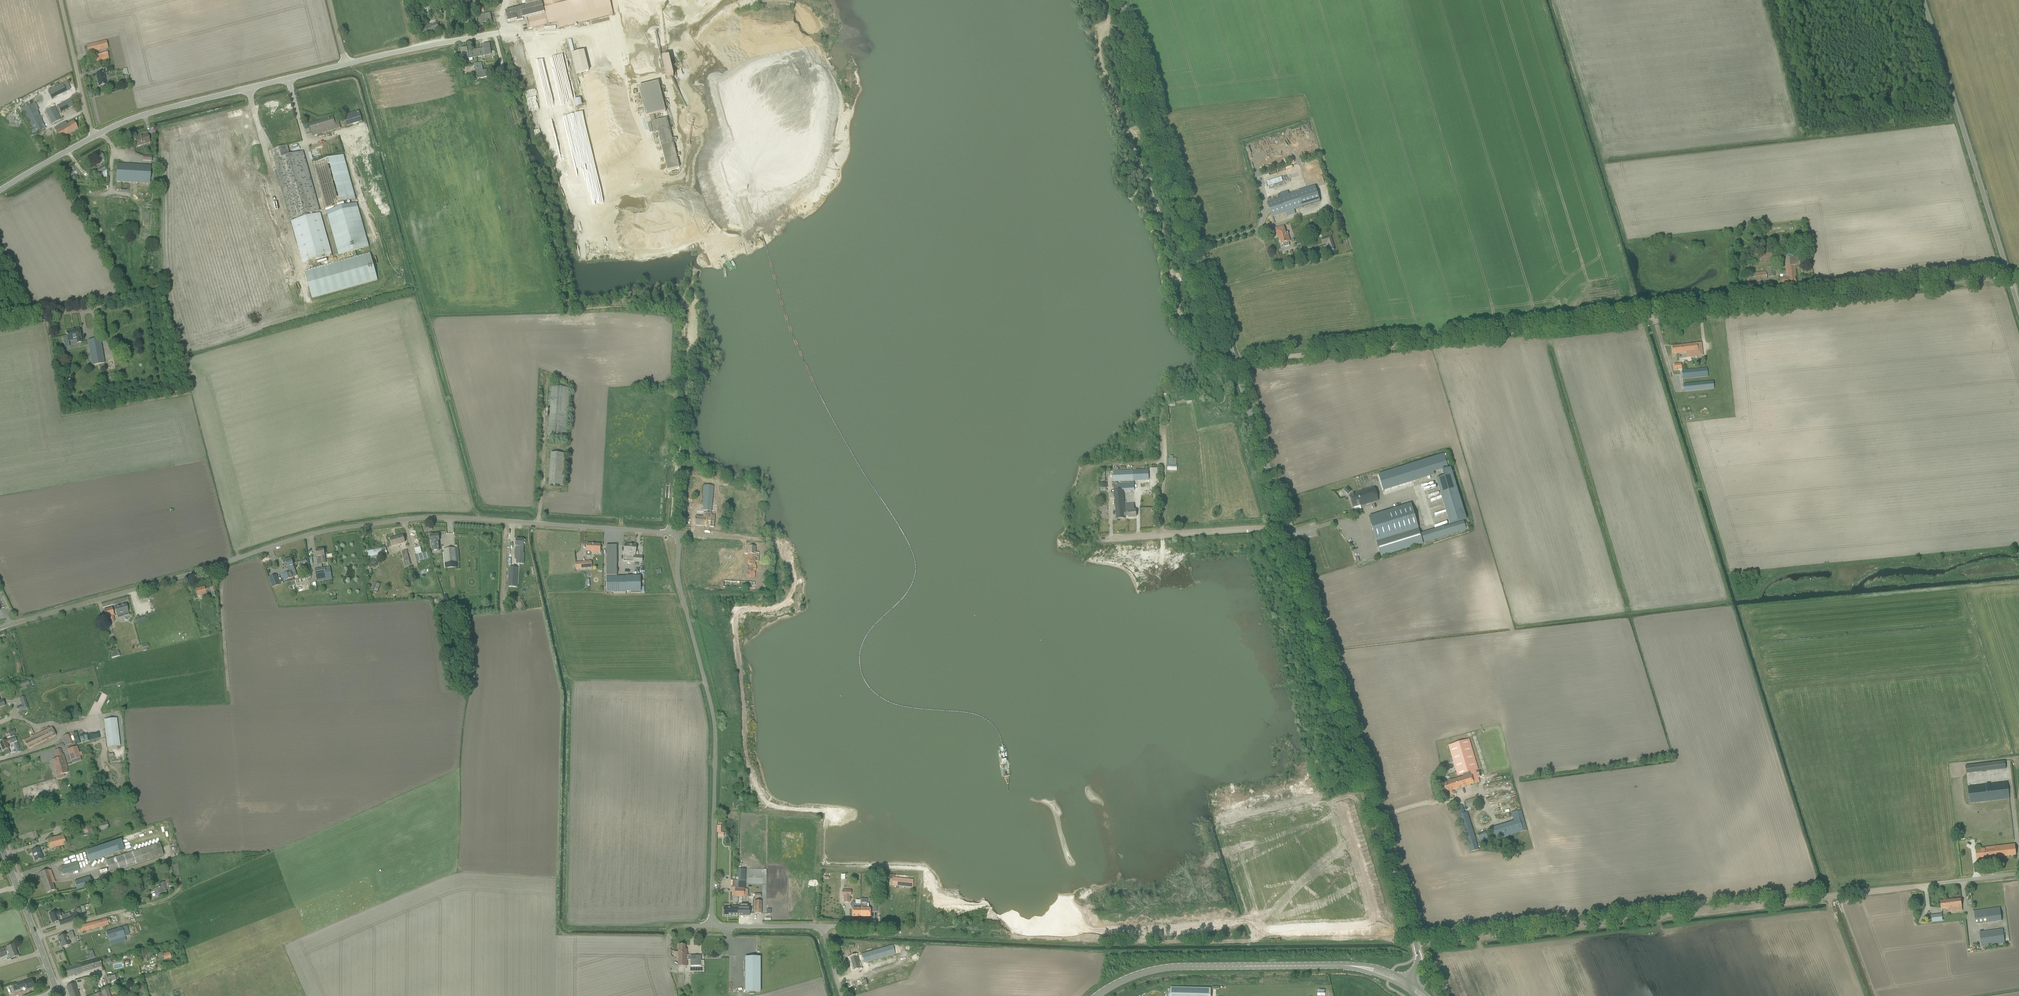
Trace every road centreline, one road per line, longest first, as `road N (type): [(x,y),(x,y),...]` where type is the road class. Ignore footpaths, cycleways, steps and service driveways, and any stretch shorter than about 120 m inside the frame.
road 1 (unclassified): [(1409,981),(1415,943),(1120,0)]
road 2 (unclassified): [(0,630),(348,525),(473,517),(679,534)]
road 3 (unclassified): [(842,995),(823,930),(721,928),(712,918),(716,732),(682,596),(679,534)]
road 4 (track): [(1415,943),(1831,896)]
road 5 (unclassified): [(92,139),(159,112),(494,34)]
road 6 (track): [(1236,368),(1643,317)]
road 7 (unclassified): [(1649,317),(2010,277)]
road 8 (unclassified): [(2010,277),(1922,0)]
road 9 (secondary): [(1098,995),(1123,981),(1180,968),(1358,967)]
road 10 (track): [(669,533),(685,343)]
road 11 (track): [(1285,529),(1099,540)]
road 12 (track): [(230,709),(227,561)]
road 13 (unclassified): [(92,139),(59,0)]
road 14 (unclassified): [(37,939),(166,895)]

